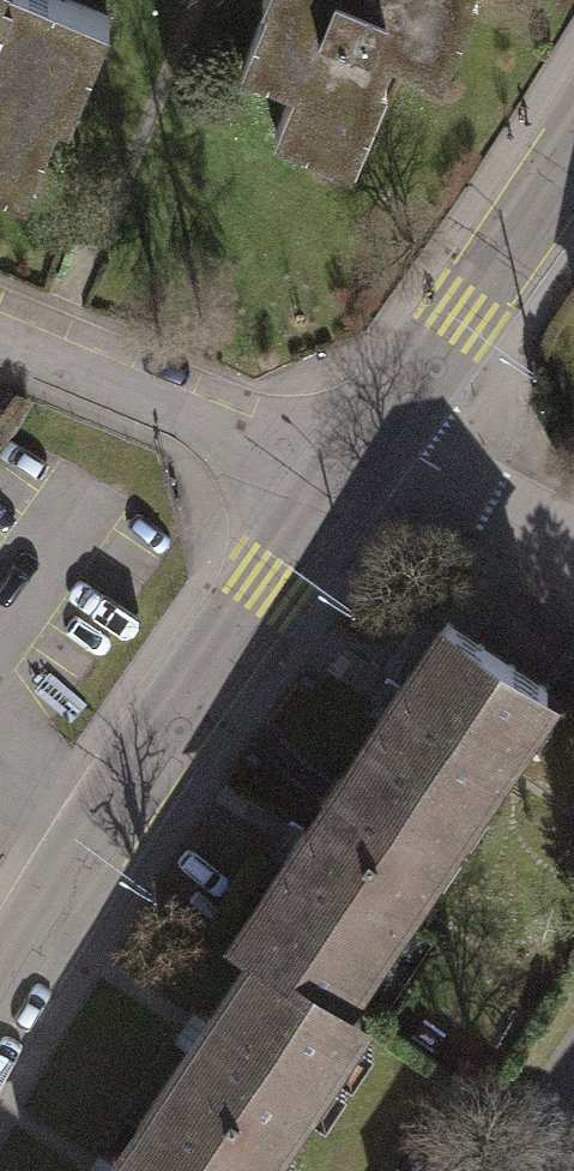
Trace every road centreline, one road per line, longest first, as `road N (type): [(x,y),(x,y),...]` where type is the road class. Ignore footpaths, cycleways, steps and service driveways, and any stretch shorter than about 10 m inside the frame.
road 1 (residential): [(341,481),(101,830),(0,994)]
road 2 (residential): [(341,481),(0,334)]
road 3 (residential): [(573,149),(365,448)]
road 4 (residential): [(573,556),(365,448)]

